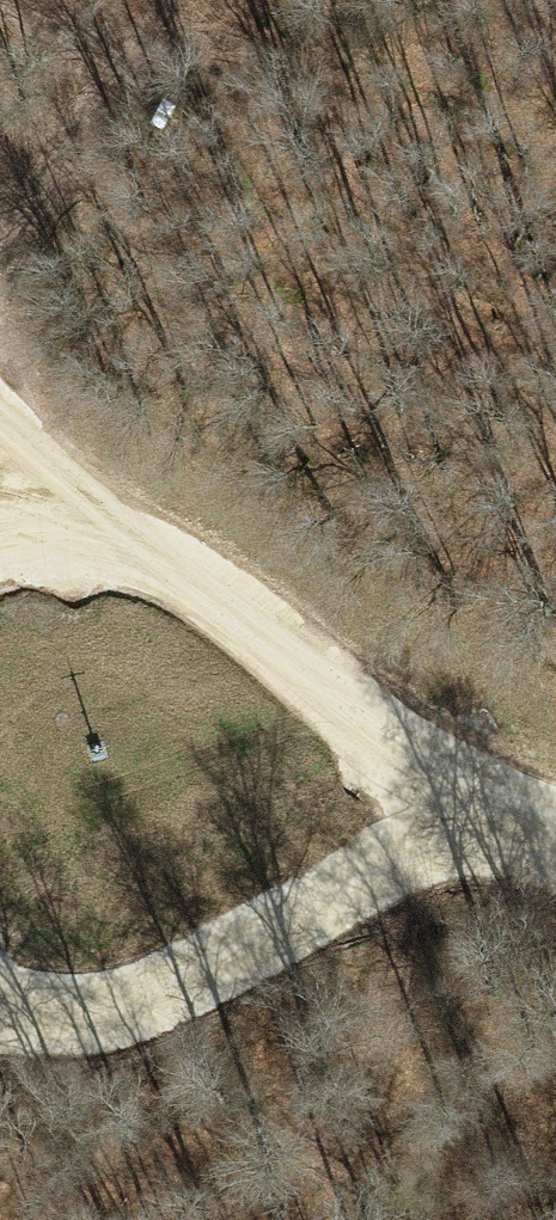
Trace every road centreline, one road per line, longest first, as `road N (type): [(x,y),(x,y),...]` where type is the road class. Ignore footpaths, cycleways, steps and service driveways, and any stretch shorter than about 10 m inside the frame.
road 1 (track): [(449,825),(366,728),(189,573),(70,527),(0,542)]
road 2 (track): [(0,1003),(100,1014),(258,948)]
road 3 (track): [(258,948),(449,825)]

